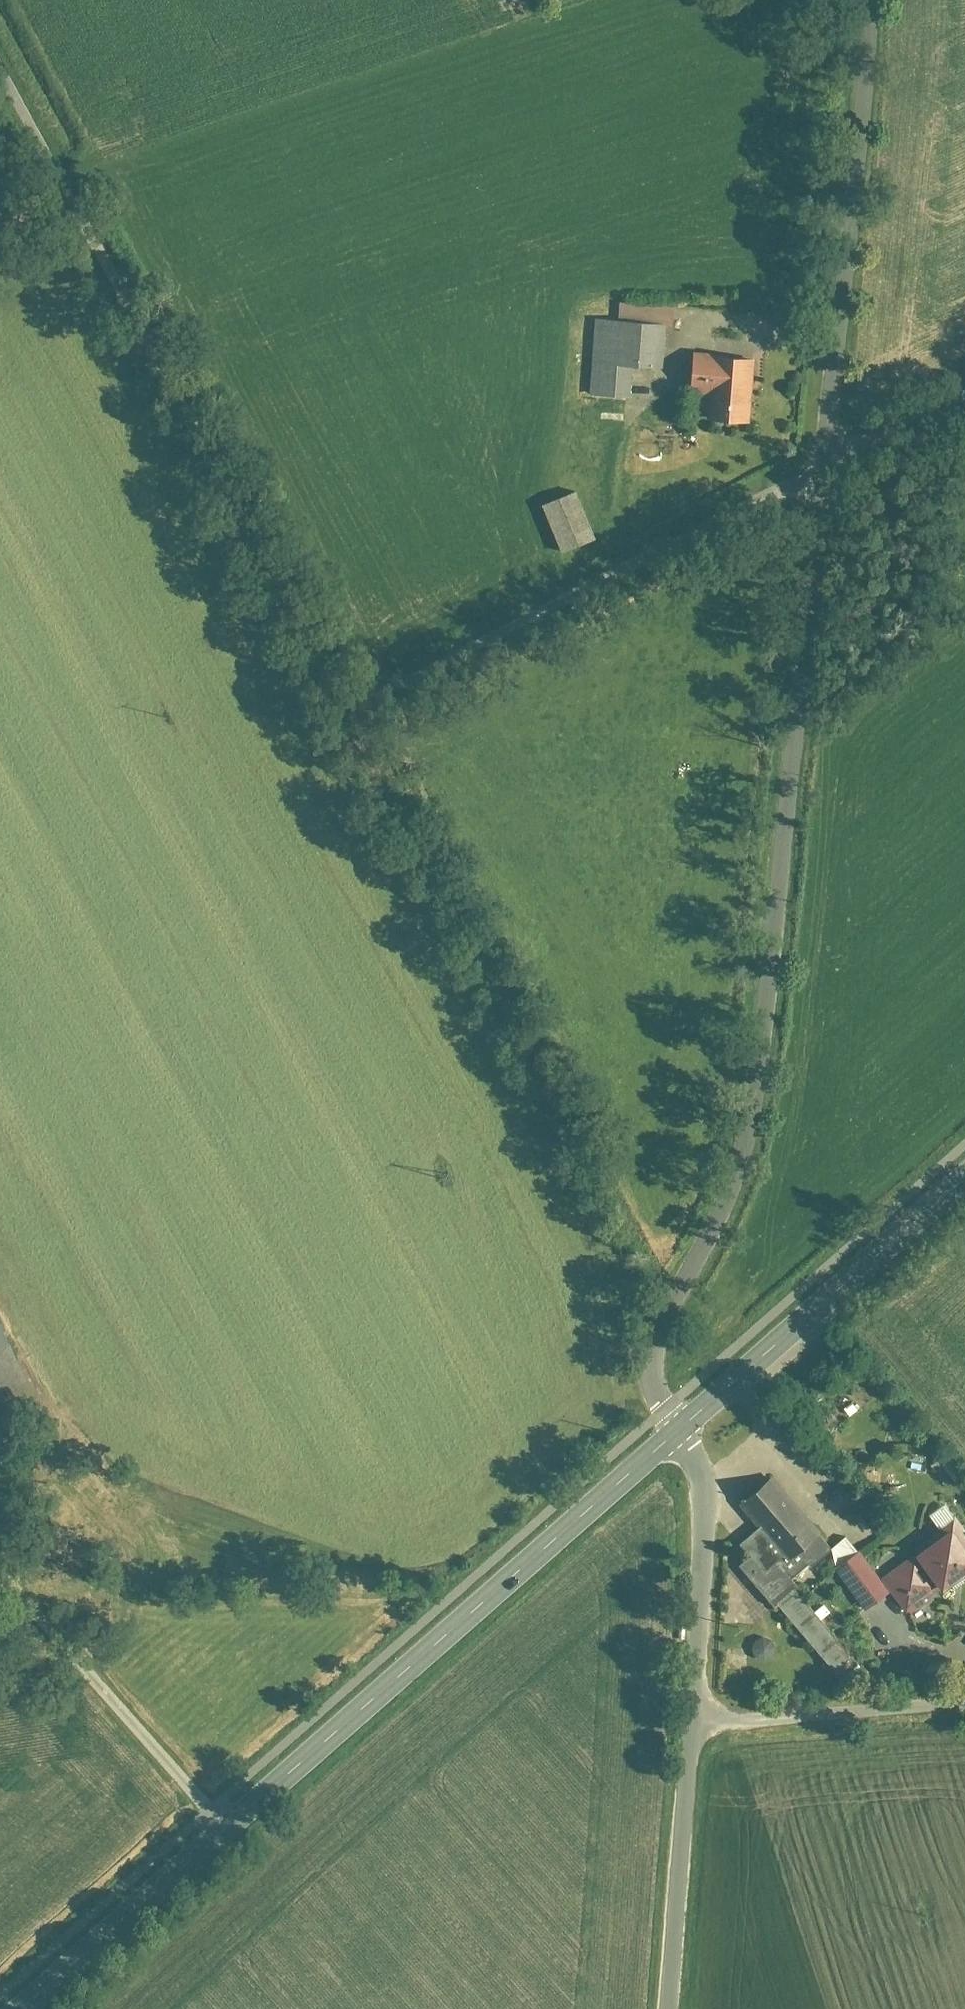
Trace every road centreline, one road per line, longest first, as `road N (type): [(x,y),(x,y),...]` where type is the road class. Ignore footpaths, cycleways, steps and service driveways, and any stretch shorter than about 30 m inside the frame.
road 1 (unclassified): [(814,482),(362,712),(340,694),(0,61)]
road 2 (unclassified): [(814,482),(774,946),(743,1172),(665,1321),(652,1378),(679,1434)]
road 3 (tertiary): [(23,2008),(679,1434)]
road 4 (unclassified): [(857,0),(814,482)]
road 5 (tertiary): [(679,1434),(964,1179)]
road 6 (unclassified): [(692,1723),(710,1513),(698,1461),(679,1434)]
road 7 (unclassified): [(672,2008),(692,1723)]
road 8 (unclassified): [(692,1723),(964,1705)]
road 9 (unclassified): [(964,409),(814,482)]

